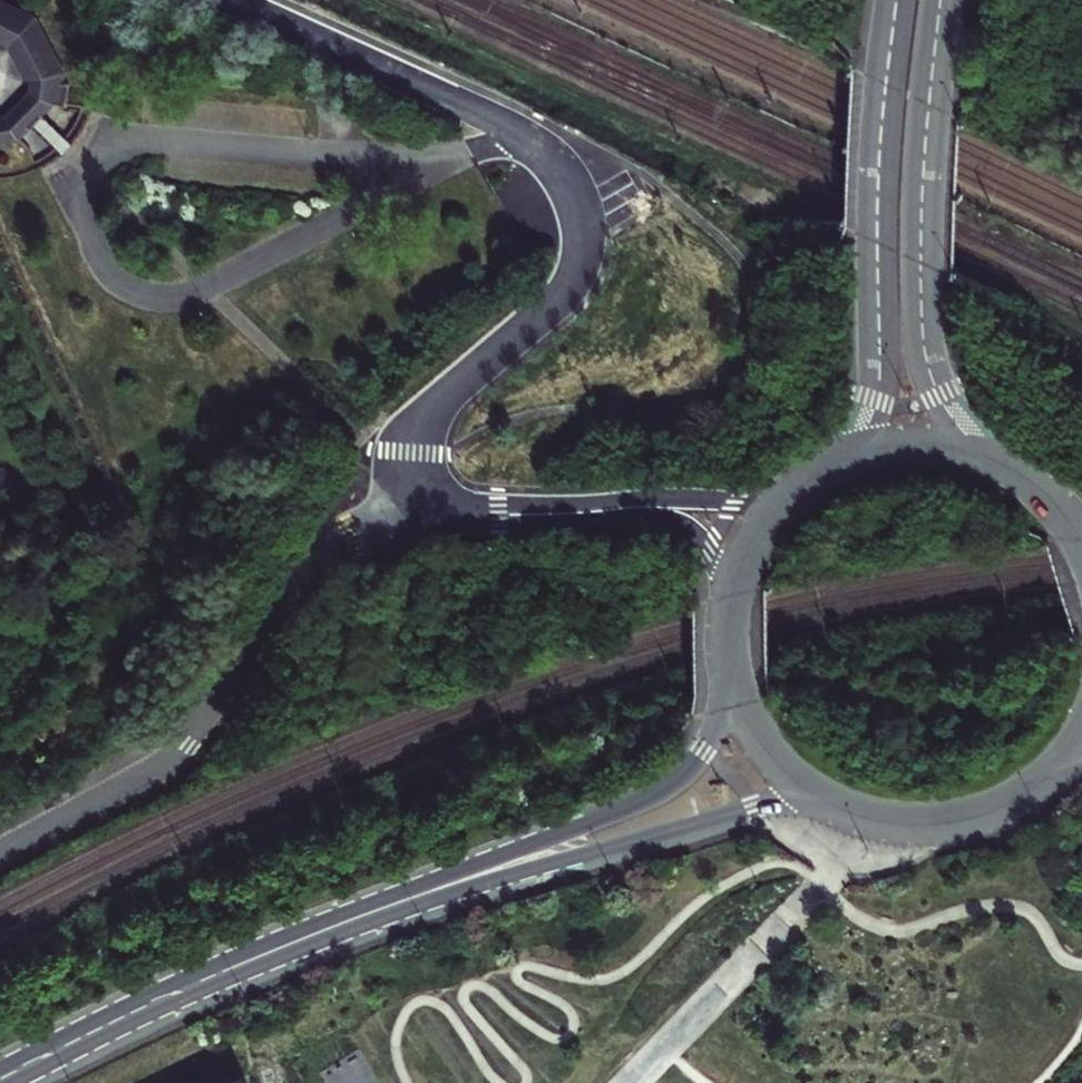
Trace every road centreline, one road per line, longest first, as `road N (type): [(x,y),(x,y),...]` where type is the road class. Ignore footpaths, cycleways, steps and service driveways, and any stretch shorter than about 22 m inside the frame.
road 1 (unclassified): [(396,517),(312,562),(165,765),(0,855)]
road 2 (tertiary): [(900,0),(882,380),(870,419),(830,474)]
road 3 (tertiary): [(985,457),(941,399),(925,342),(923,187),(937,0)]
road 4 (tertiary): [(429,892),(218,972),(0,1078)]
road 5 (unclassified): [(533,142),(570,200),(574,265),(537,312),(400,429),(393,447),(396,517)]
road 6 (tertiary): [(429,892),(757,806),(865,811)]
road 7 (tertiary): [(739,665),(710,752),(676,784),(429,892)]
road 8 (track): [(533,142),(506,114),(277,0)]
road 9 (residential): [(803,490),(755,502),(647,498),(582,513)]
road 10 (tertiary): [(739,665),(752,710),(791,765),(865,811)]
road 11 (residential): [(582,513),(678,521),(711,547),(740,600)]
road 12 (unclassified): [(582,513),(396,517)]
road 13 (tertiary): [(865,811),(954,816),(1031,779)]
road 14 (tertiary): [(985,457),(914,446),(864,456),(830,474)]
road 15 (tertiary): [(1081,545),(1033,484),(985,457)]
road 16 (tertiary): [(803,490),(768,530),(740,600)]

